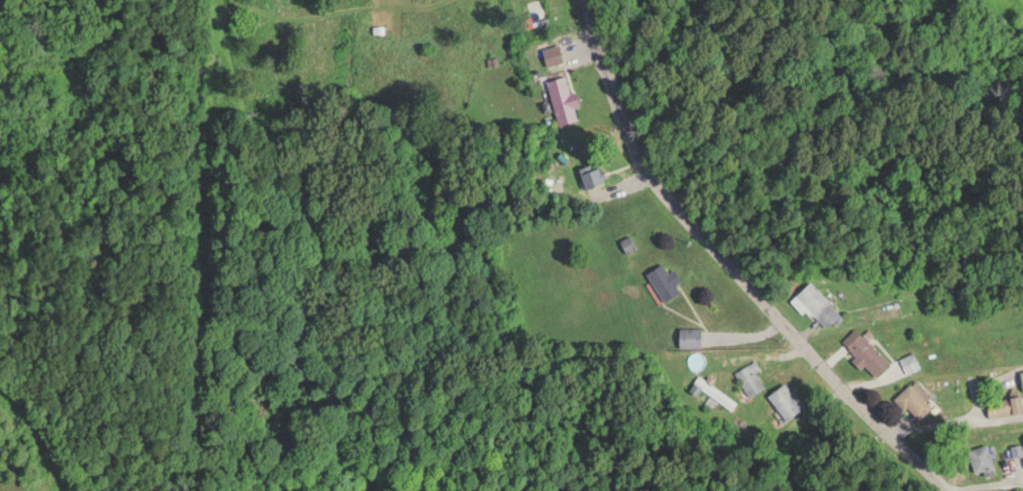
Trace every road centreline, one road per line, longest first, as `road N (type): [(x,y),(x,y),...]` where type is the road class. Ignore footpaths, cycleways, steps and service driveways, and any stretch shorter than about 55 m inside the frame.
road 1 (residential): [(568,0),(592,92),(634,170),(884,430),(923,486),(964,490)]

